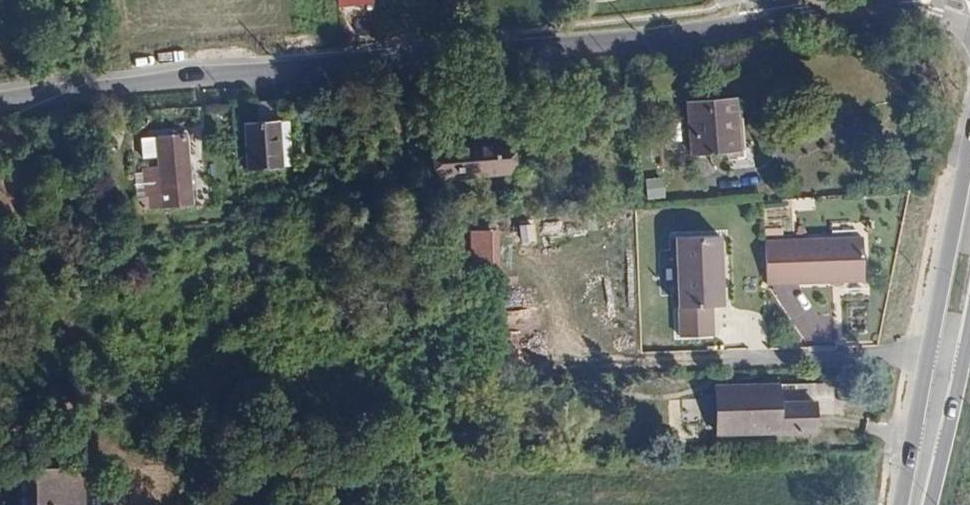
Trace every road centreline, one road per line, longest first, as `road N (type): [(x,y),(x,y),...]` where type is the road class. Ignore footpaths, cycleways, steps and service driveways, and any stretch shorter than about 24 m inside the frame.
road 1 (residential): [(766,22),(0,110)]
road 2 (secondary): [(969,152),(904,504)]
road 3 (secondary): [(930,504),(969,336)]
road 4 (residential): [(899,1),(766,22)]

